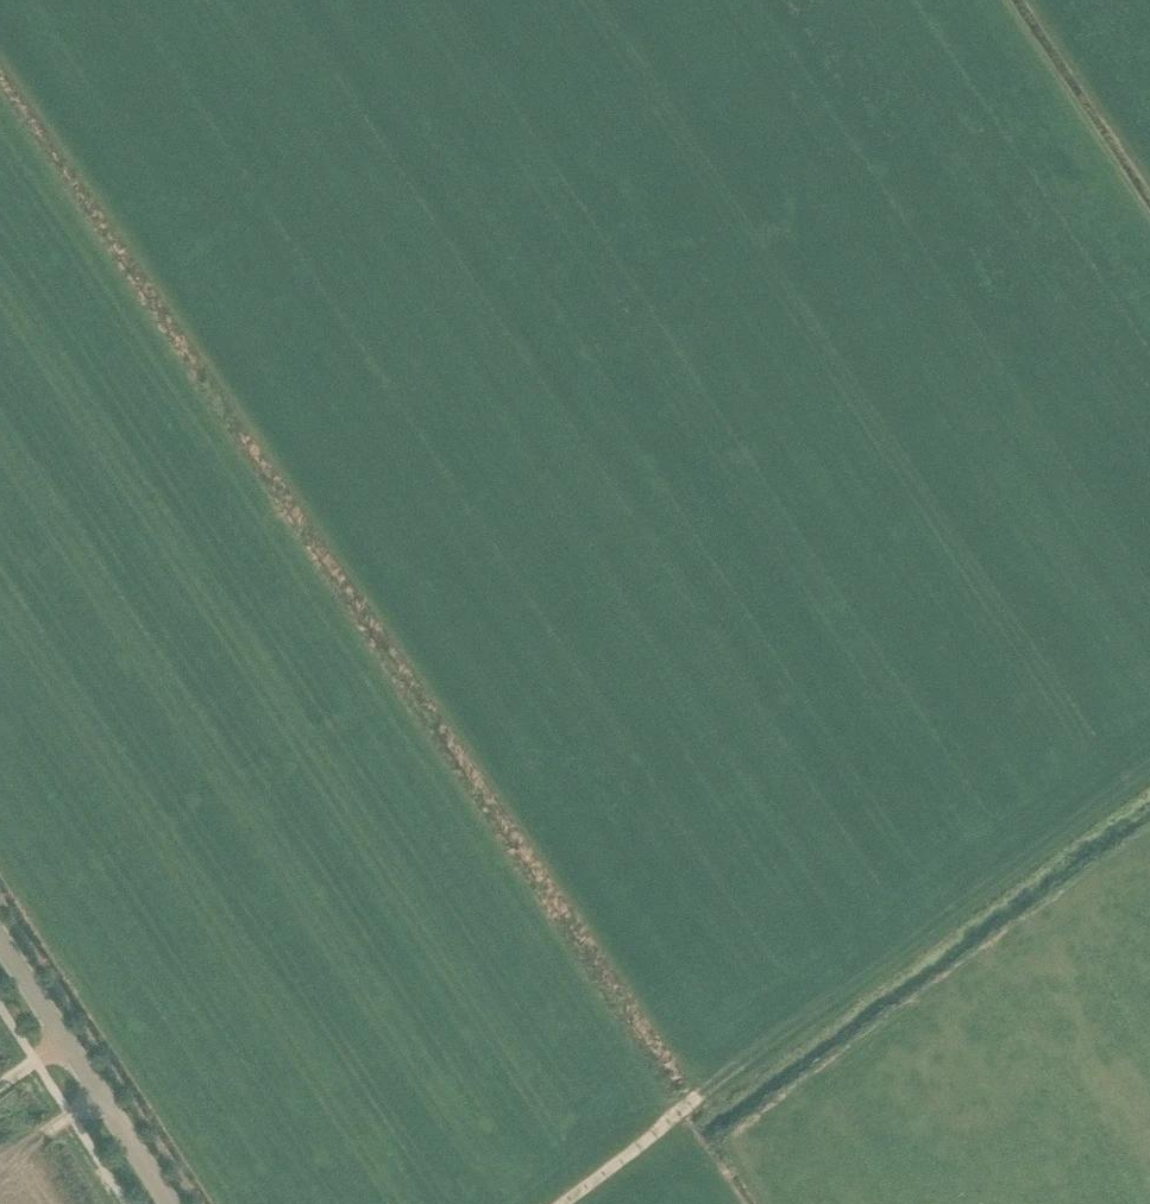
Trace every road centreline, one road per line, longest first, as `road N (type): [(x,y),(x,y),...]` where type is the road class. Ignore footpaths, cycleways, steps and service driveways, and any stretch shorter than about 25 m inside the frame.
road 1 (track): [(1149,768),(702,1100)]
road 2 (tertiary): [(182,1203),(0,927)]
road 3 (track): [(560,1203),(702,1100)]

